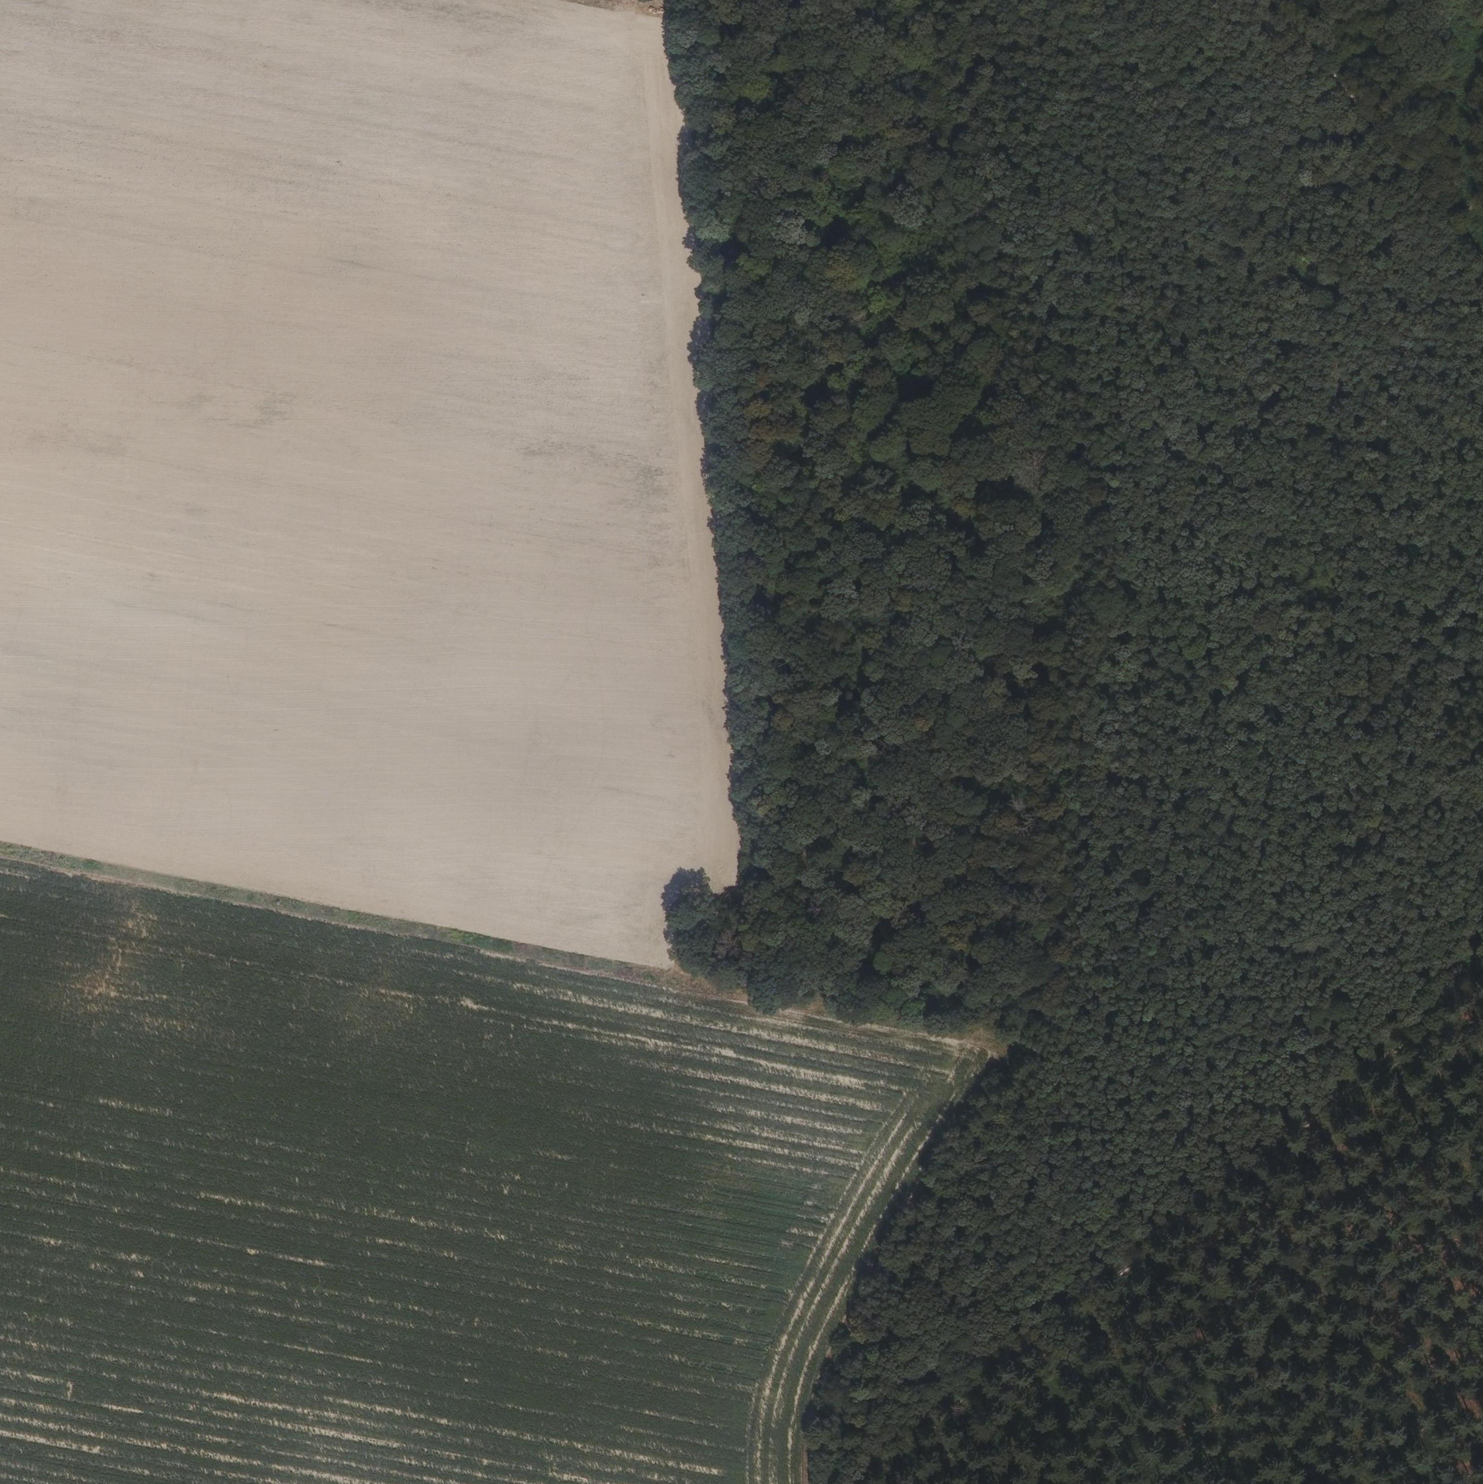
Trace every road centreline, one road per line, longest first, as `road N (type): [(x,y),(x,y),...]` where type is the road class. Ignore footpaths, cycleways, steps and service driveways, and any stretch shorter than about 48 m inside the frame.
road 1 (track): [(875,1446),(1482,962)]
road 2 (track): [(1482,251),(1269,0)]

